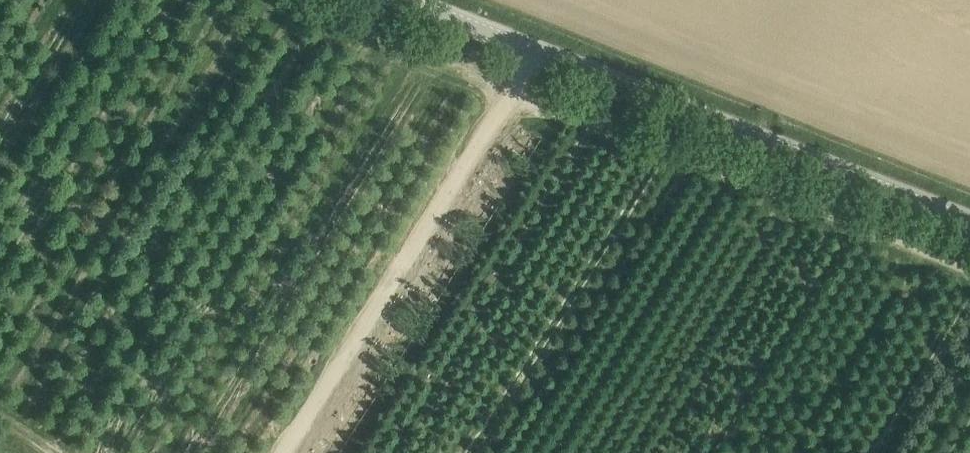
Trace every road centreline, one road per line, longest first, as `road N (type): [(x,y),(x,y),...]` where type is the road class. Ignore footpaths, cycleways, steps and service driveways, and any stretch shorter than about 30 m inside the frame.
road 1 (unclassified): [(969,219),(417,0)]
road 2 (track): [(276,452),(528,45)]

